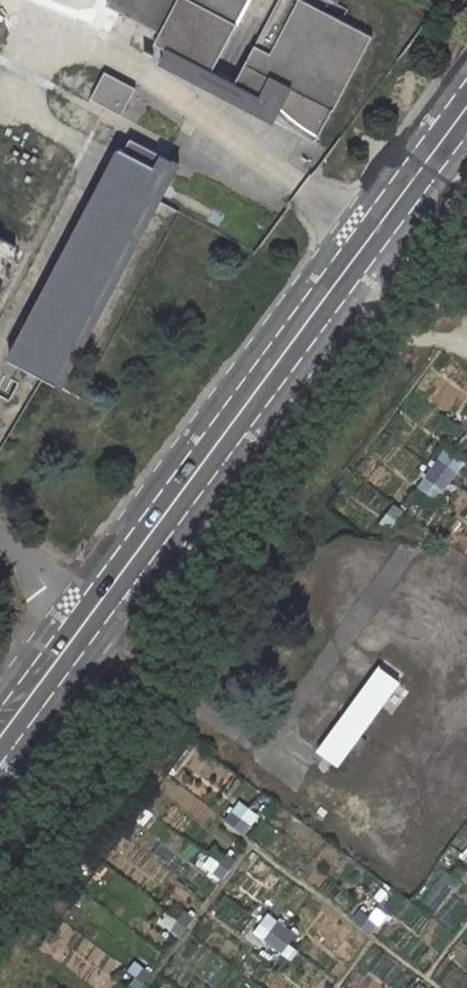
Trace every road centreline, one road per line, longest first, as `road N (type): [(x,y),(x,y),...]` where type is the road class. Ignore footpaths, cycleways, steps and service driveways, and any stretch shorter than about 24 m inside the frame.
road 1 (secondary): [(0,733),(368,239)]
road 2 (secondary): [(368,239),(466,105)]

